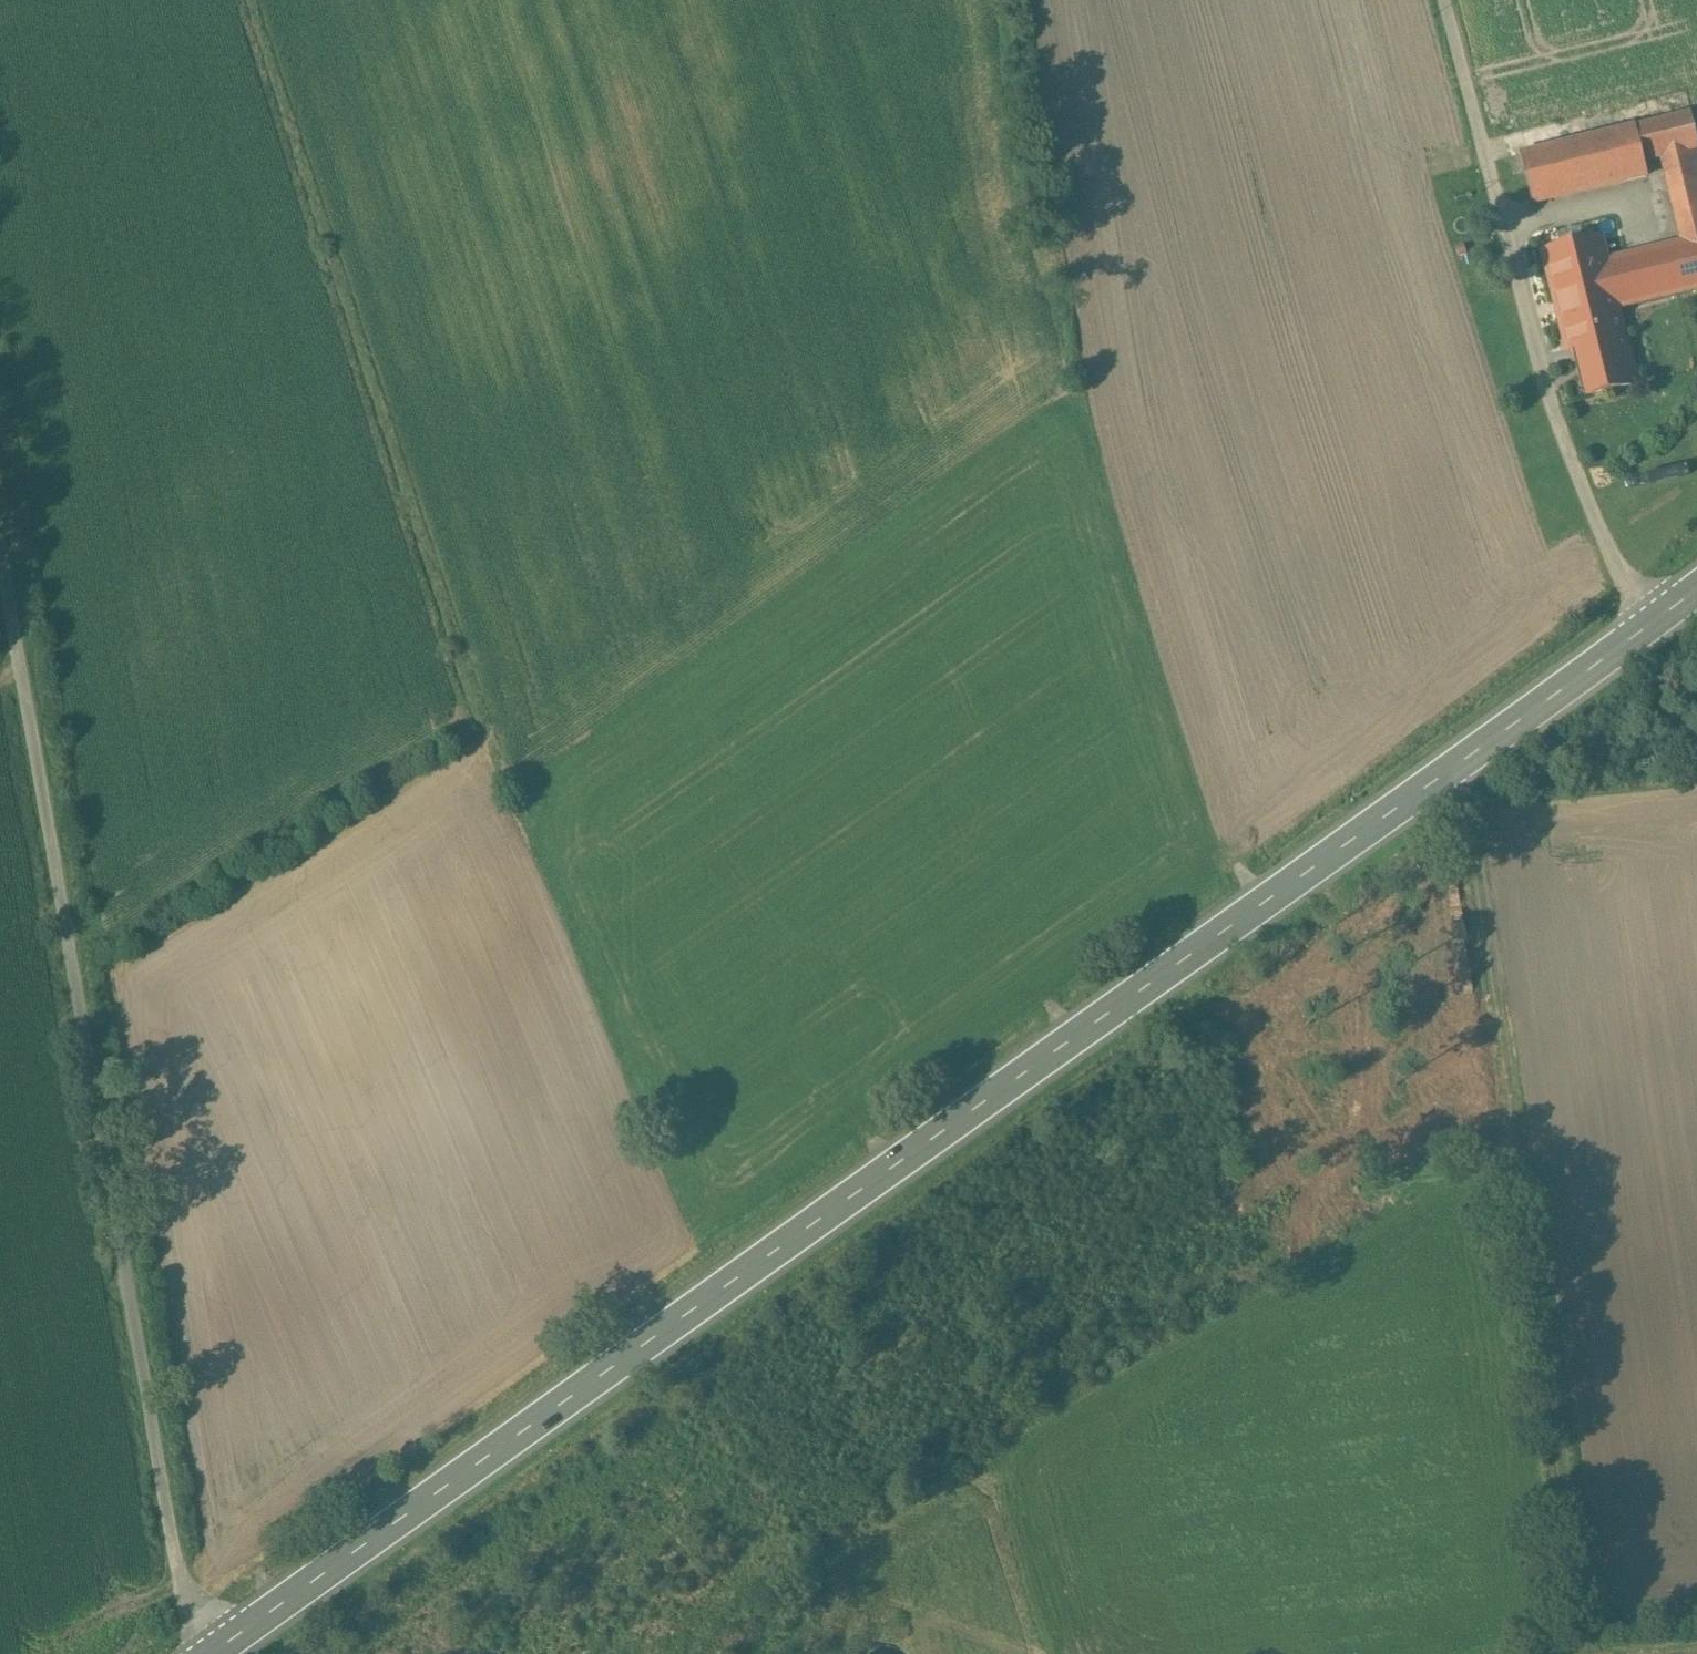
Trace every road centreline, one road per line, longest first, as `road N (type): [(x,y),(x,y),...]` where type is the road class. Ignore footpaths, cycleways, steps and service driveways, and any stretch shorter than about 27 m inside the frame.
road 1 (secondary): [(1648,625),(211,1653)]
road 2 (unclassified): [(0,574),(195,1653)]
road 3 (track): [(1458,760),(1485,852),(1579,1620)]
road 4 (unclassified): [(1648,625),(1557,422),(1442,0)]

